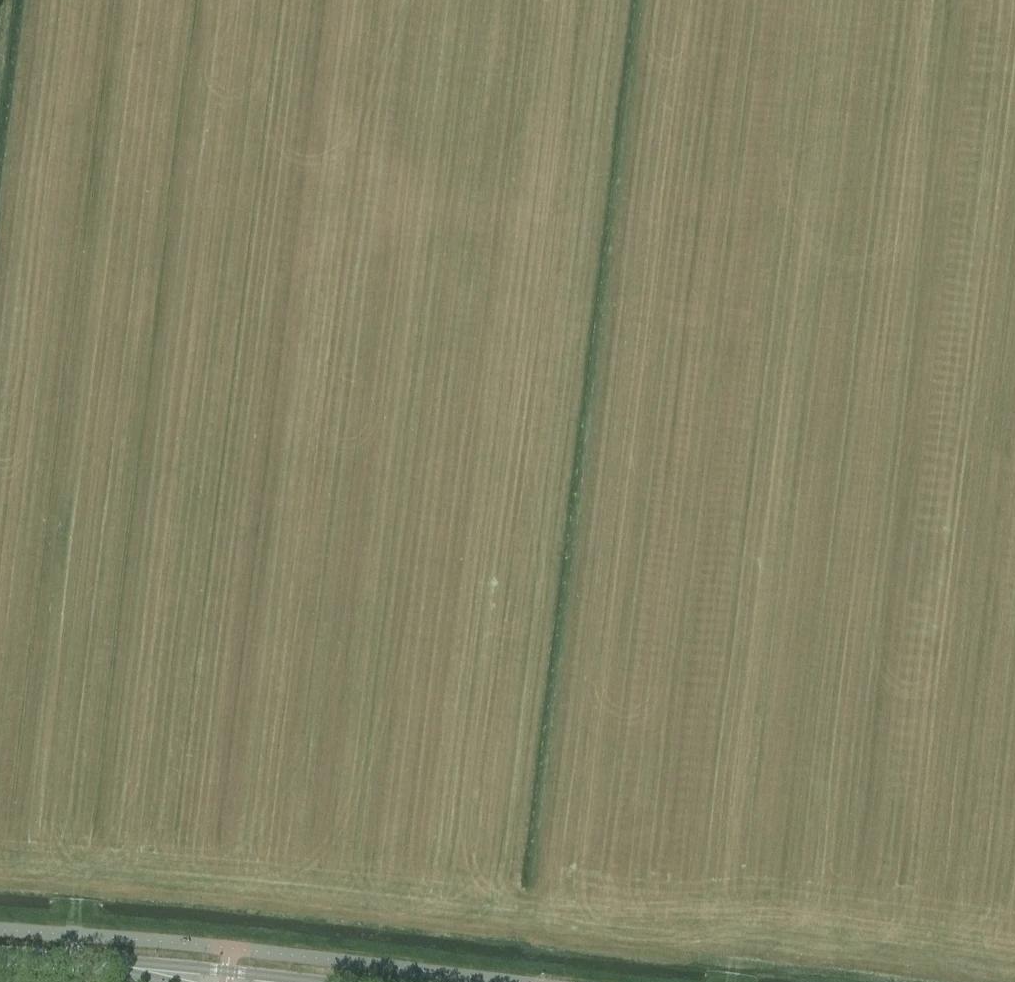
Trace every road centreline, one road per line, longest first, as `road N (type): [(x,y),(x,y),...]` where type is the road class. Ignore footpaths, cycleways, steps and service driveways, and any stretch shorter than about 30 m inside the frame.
road 1 (residential): [(155,972),(0,959)]
road 2 (residential): [(292,981),(198,968),(155,972)]

